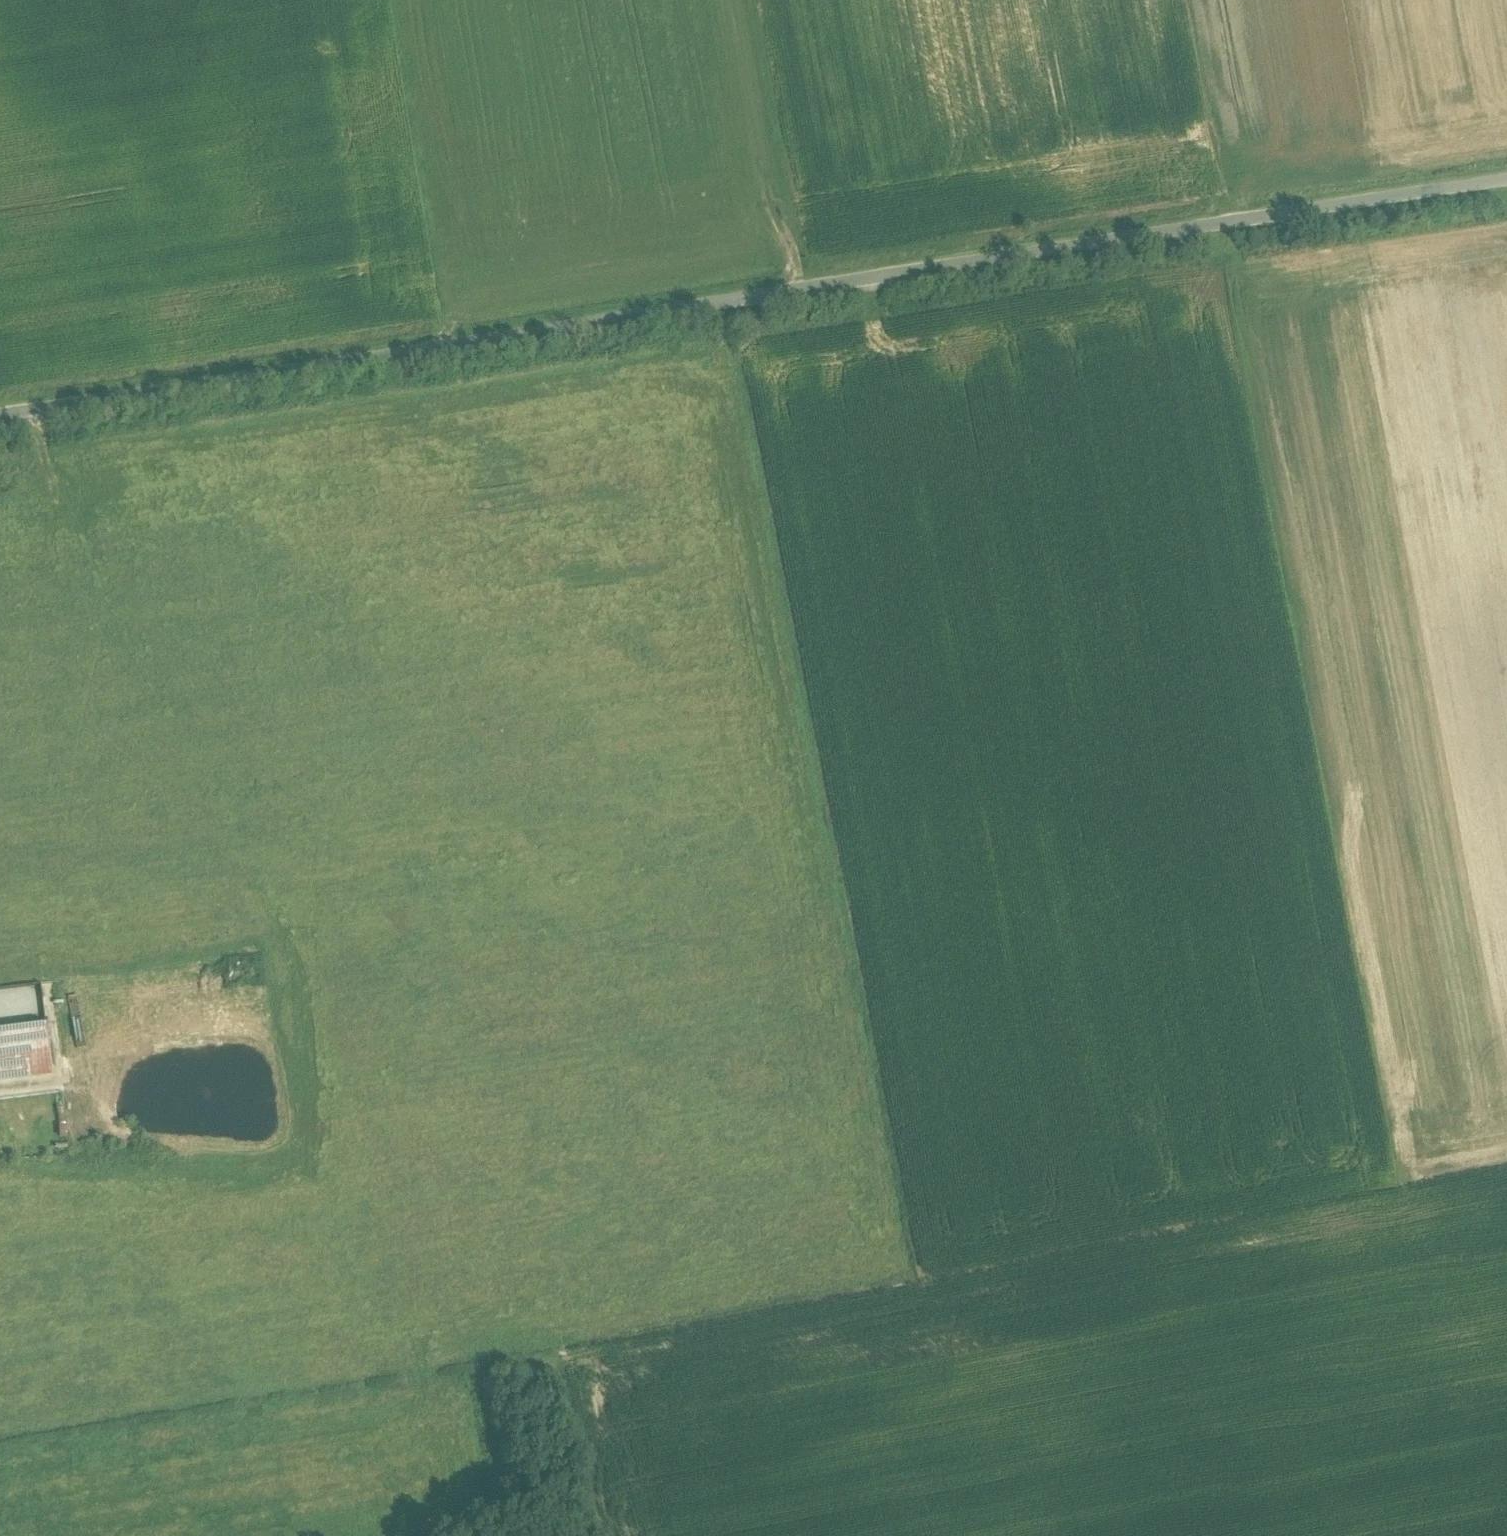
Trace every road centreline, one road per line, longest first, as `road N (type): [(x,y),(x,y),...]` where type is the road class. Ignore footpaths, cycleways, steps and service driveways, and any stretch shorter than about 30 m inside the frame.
road 1 (unclassified): [(0,413),(1506,184)]

